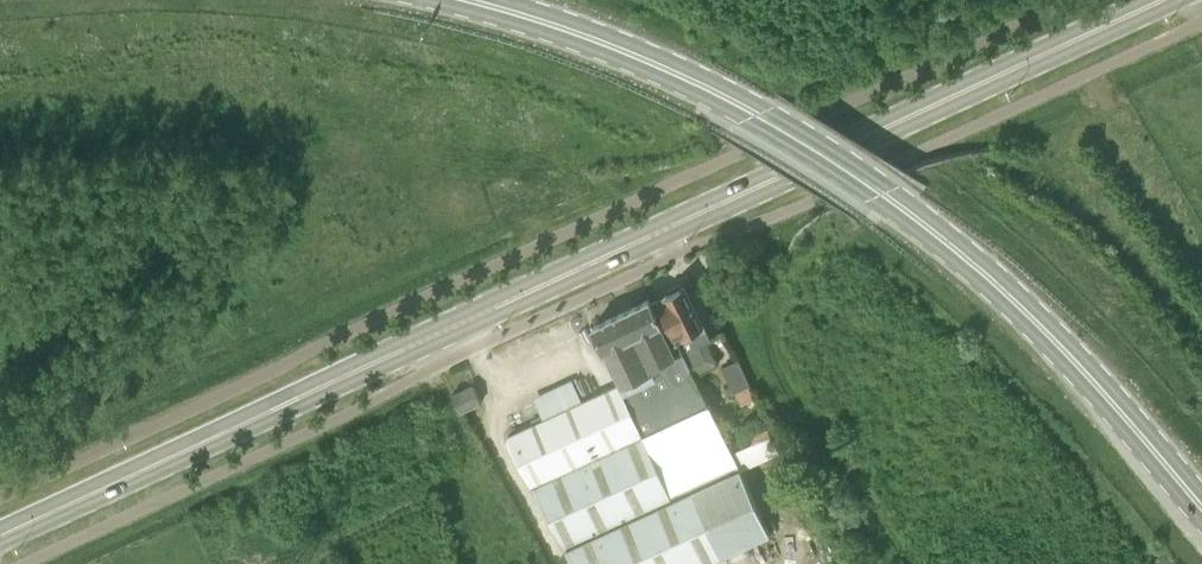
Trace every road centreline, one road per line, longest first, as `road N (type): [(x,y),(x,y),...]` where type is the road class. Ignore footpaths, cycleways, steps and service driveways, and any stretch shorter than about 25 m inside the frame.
road 1 (tertiary): [(0,536),(1163,0)]
road 2 (tertiary): [(467,0),(662,67),(865,181),(1000,287),(1201,507)]

